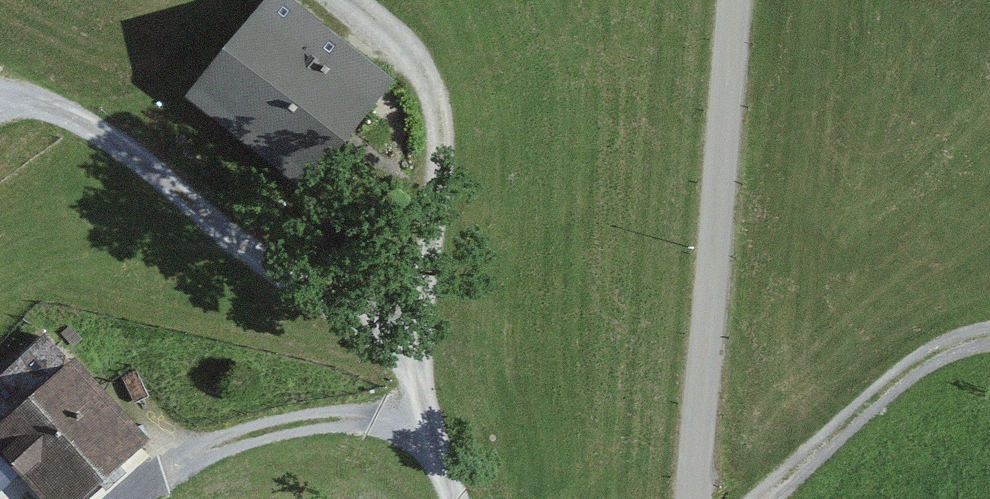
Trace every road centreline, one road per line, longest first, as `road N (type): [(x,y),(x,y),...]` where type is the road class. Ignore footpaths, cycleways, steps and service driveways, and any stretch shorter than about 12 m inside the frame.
road 1 (tertiary): [(690,498),(730,0)]
road 2 (unclassified): [(412,350),(247,244),(133,151),(0,93)]
road 3 (unclassified): [(412,350),(442,158),(436,97),(408,48),(352,0)]
road 4 (unclassified): [(136,498),(242,440),(299,422),(426,414)]
road 5 (track): [(989,338),(899,373),(759,498)]

